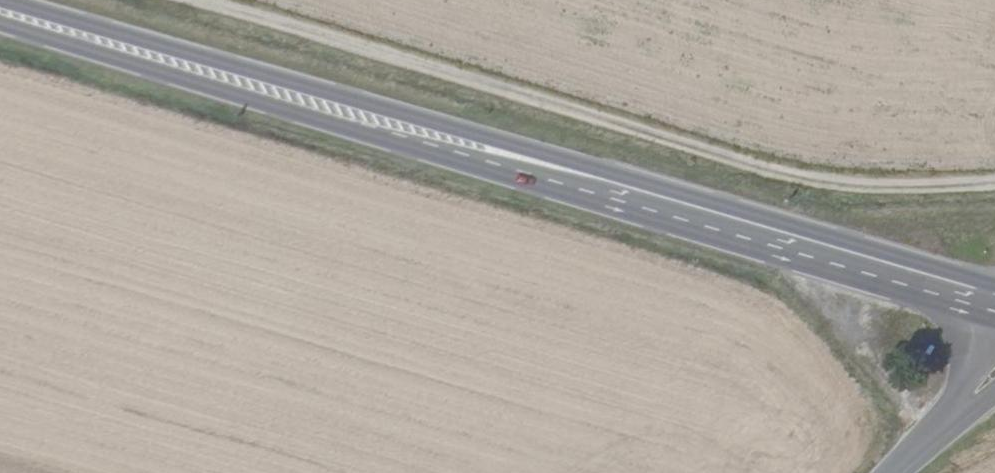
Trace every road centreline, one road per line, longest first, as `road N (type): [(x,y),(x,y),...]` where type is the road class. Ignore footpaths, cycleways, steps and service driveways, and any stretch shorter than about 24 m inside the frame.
road 1 (track): [(994,180),(854,180),(225,0)]
road 2 (primary): [(596,189),(0,13)]
road 3 (primary): [(596,189),(994,306)]
road 4 (tertiary): [(892,472),(994,372)]

